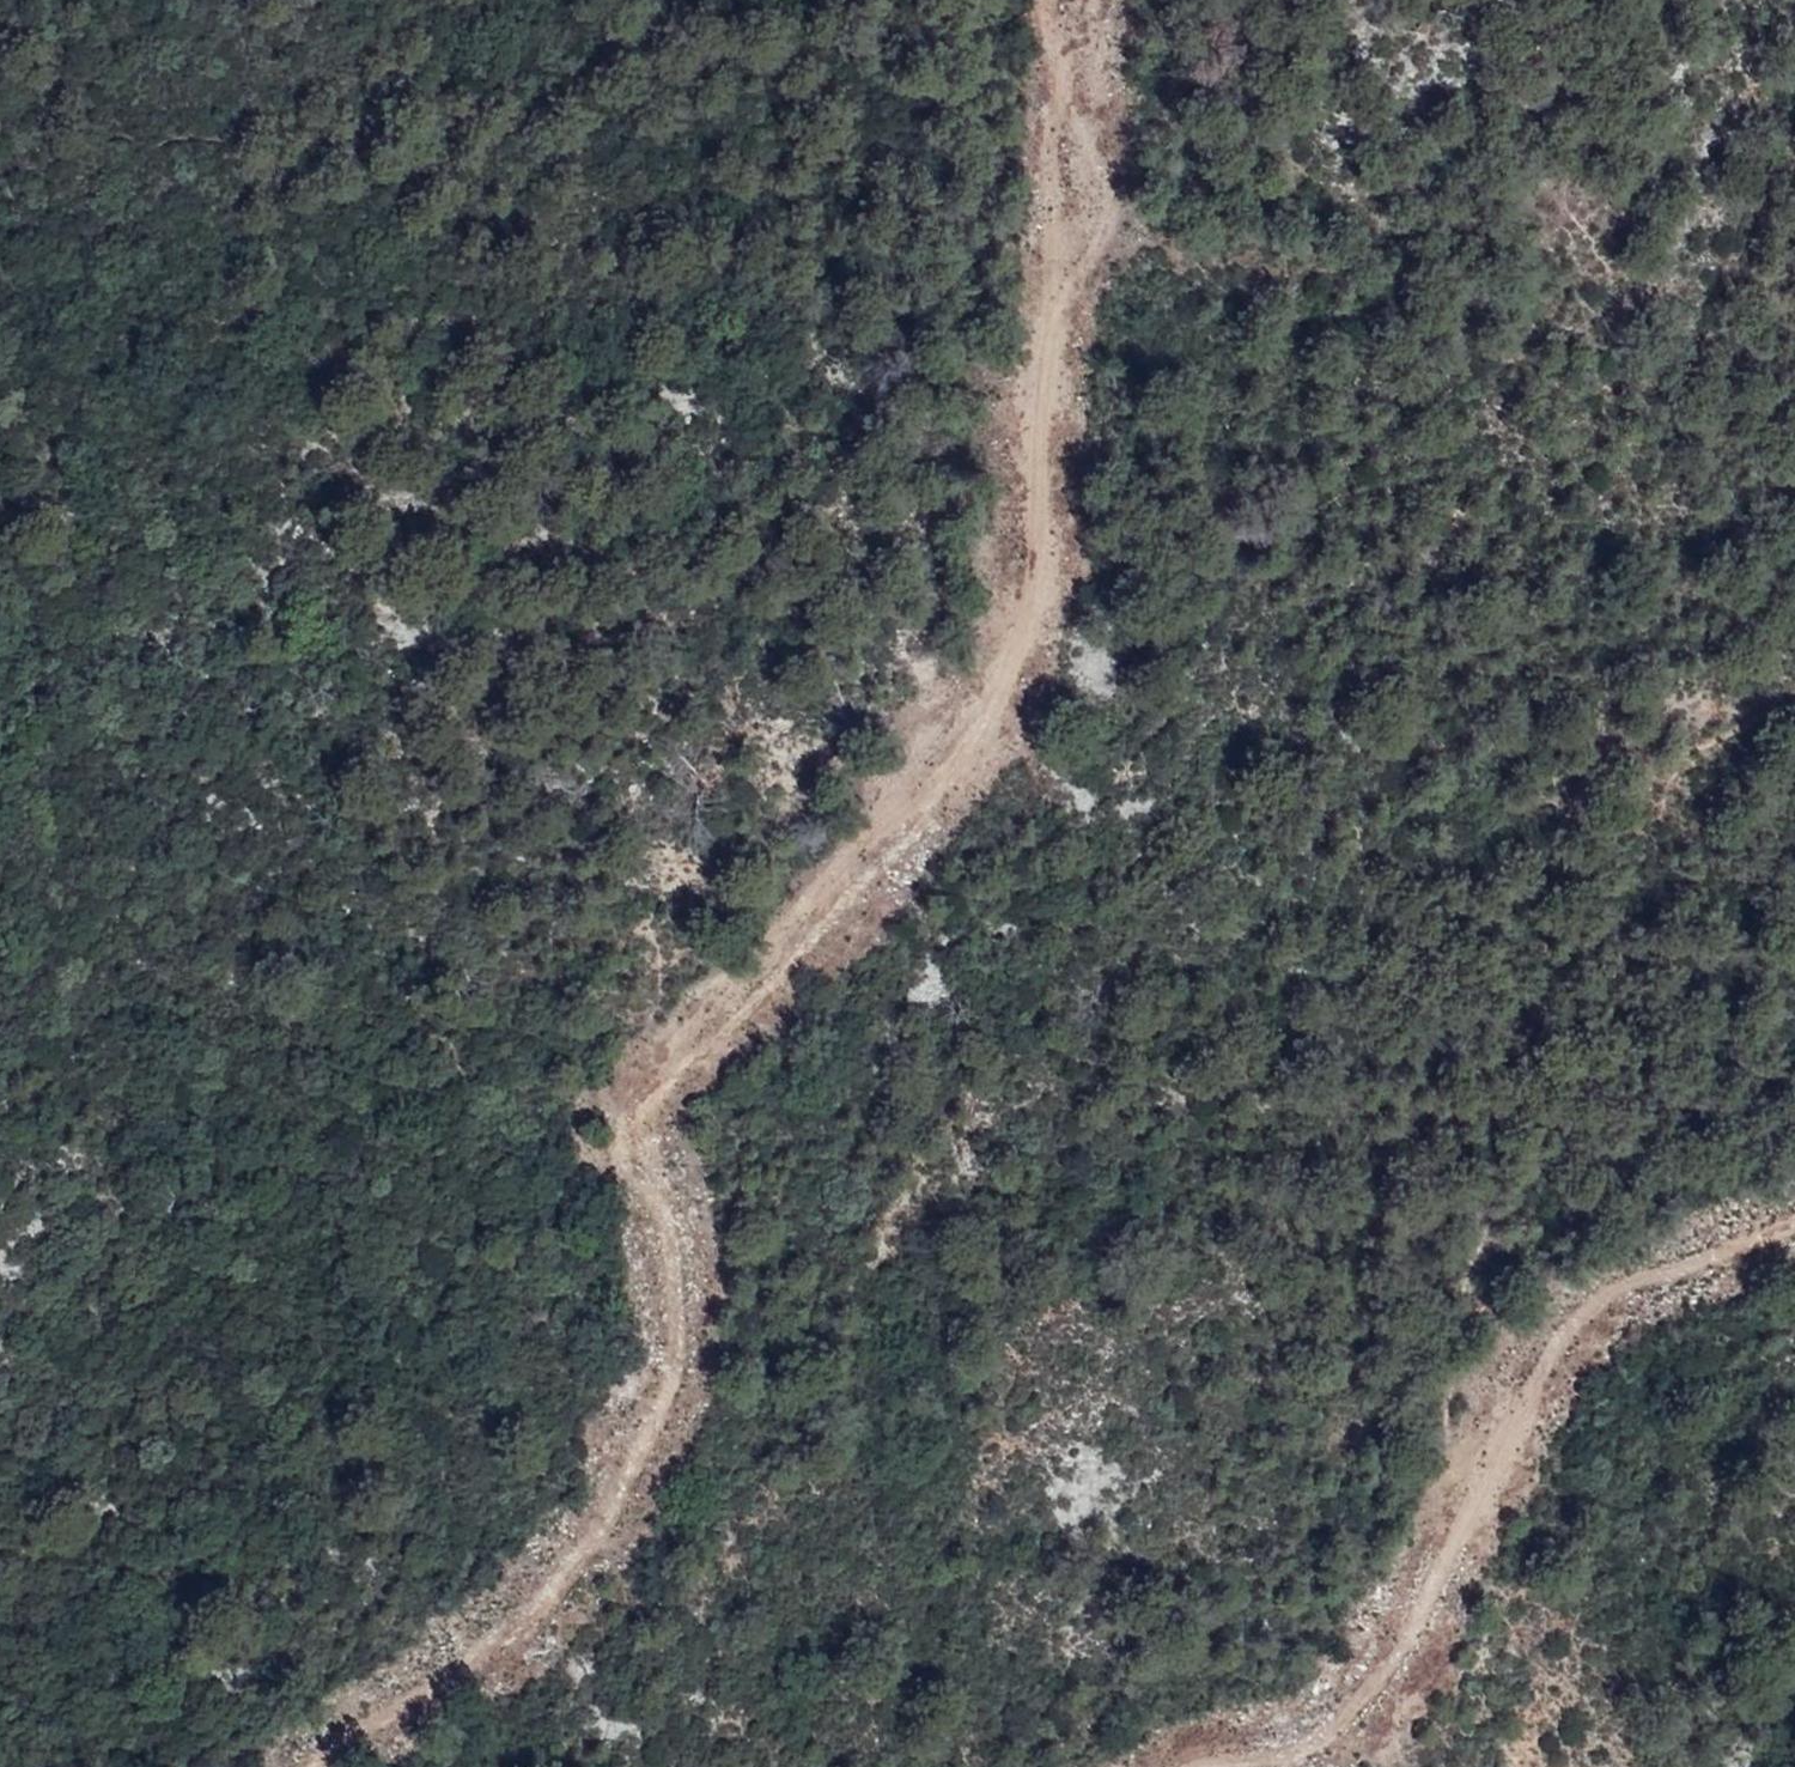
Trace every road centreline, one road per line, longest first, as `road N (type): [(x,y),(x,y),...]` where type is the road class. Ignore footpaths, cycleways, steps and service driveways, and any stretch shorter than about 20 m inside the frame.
road 1 (track): [(325,1766),(504,1638),(636,1510),(691,1348),(673,1223),(648,1184),(638,1146),(645,1119),(699,1053),(847,915),(920,831),(983,731),(1018,632),(1062,445),(1068,255),(1089,174),(1073,112),(1066,0)]
road 2 (track): [(1794,1219),(1546,1327),(1384,1678),(1301,1758),(1256,1766)]

